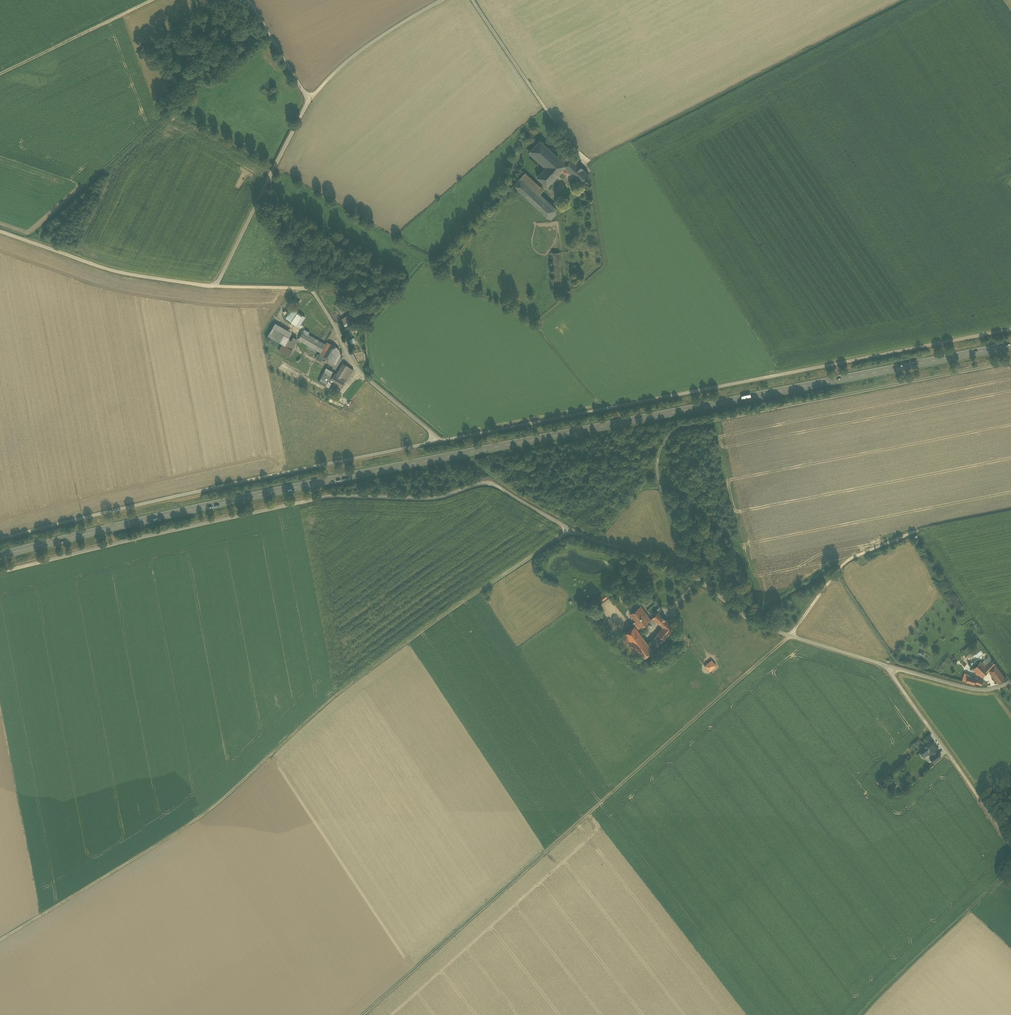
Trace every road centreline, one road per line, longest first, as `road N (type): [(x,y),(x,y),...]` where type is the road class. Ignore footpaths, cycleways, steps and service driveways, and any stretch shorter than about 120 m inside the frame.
road 1 (primary): [(0,556),(250,496),(1010,346)]
road 2 (track): [(1010,329),(437,442),(0,538)]
road 3 (unclassified): [(884,665),(754,622),(686,570),(572,530),(494,483),(436,498),(321,497),(0,571)]
road 4 (track): [(363,1014),(790,636),(846,562),(914,531)]
road 5 (track): [(572,530),(328,701),(203,814),(0,941)]
road 6 (track): [(686,570),(657,474),(666,438),(682,428),(1010,363)]
road 7 (unclassified): [(216,286),(310,287),(359,369),(437,442)]
road 8 (unclassified): [(216,286),(107,270),(0,232)]
road 9 (unclassified): [(884,665),(1010,846)]
road 10 (track): [(861,1014),(1010,869)]
road 11 (unclassified): [(308,100),(216,286)]
road 12 (unclassified): [(473,0),(584,162)]
road 13 (track): [(157,0),(0,75)]
road 14 (unclassified): [(442,0),(367,46),(308,100)]
road 15 (unclassified): [(1010,682),(972,689),(884,665)]

